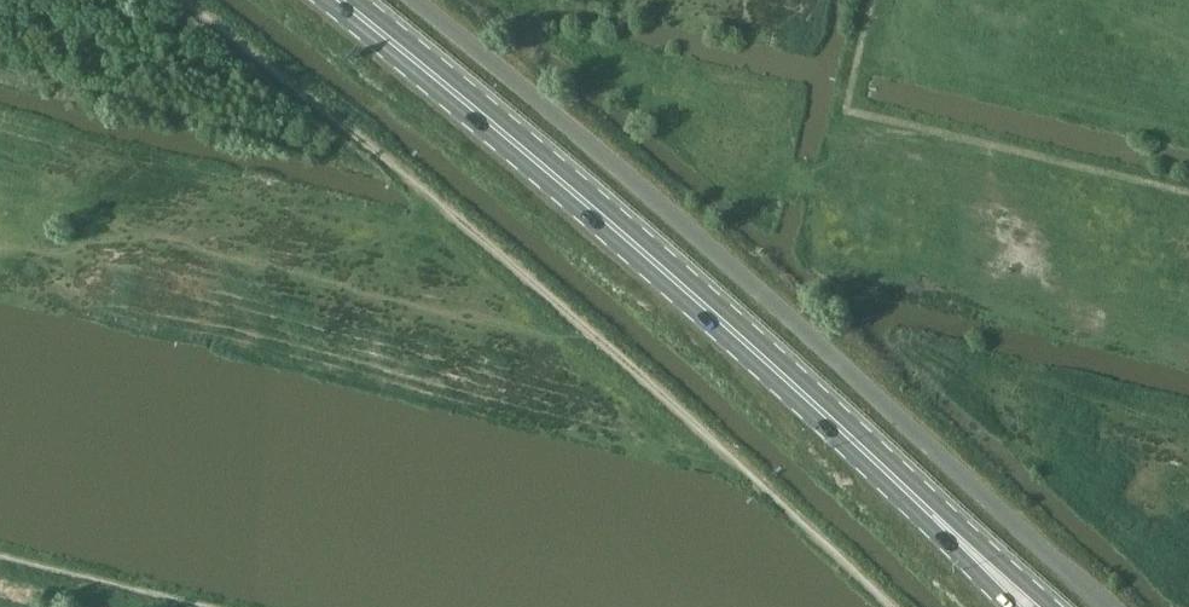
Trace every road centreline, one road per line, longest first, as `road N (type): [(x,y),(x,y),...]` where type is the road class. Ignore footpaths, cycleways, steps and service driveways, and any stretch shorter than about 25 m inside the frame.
road 1 (trunk): [(1031,606),(902,482),(602,217),(338,0)]

